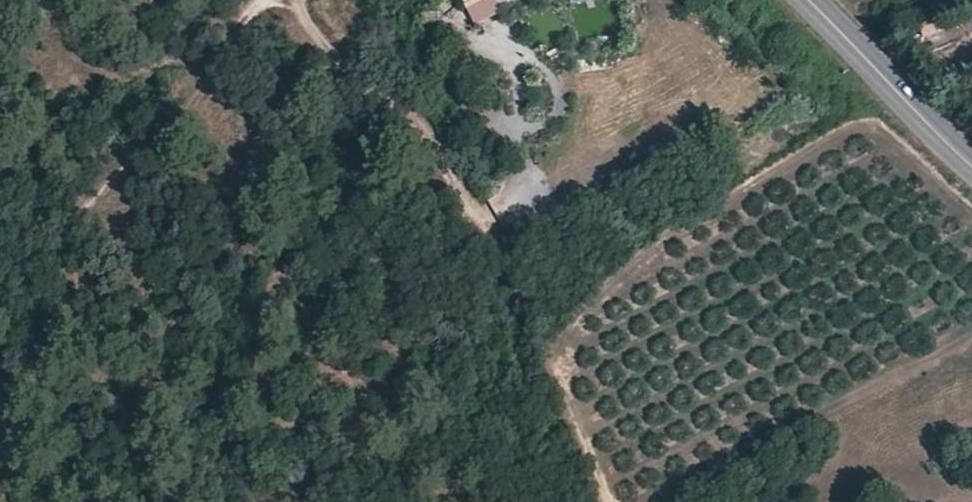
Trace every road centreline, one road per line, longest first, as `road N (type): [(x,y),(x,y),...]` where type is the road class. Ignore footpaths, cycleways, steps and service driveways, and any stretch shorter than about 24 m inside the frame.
road 1 (tertiary): [(971,170),(813,0)]

